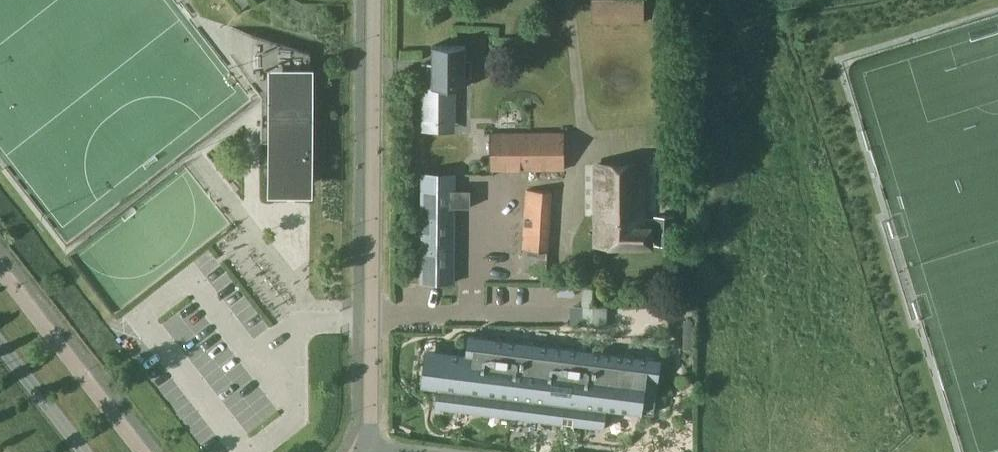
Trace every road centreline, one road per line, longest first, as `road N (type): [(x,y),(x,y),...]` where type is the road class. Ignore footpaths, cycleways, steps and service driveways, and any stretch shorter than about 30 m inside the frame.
road 1 (tertiary): [(364,451),(371,415),(374,0)]
road 2 (secondary): [(84,451),(0,344)]

